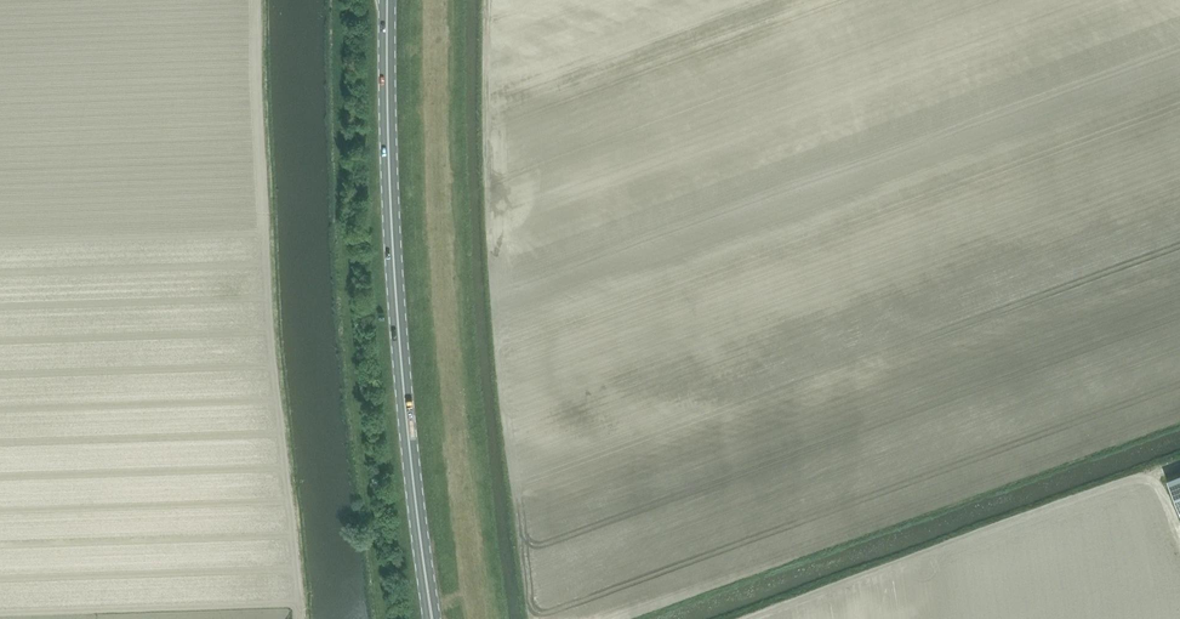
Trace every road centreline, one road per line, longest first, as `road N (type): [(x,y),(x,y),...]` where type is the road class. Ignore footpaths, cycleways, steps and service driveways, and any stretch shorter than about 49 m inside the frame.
road 1 (primary): [(433,618),(391,215),(389,0)]

